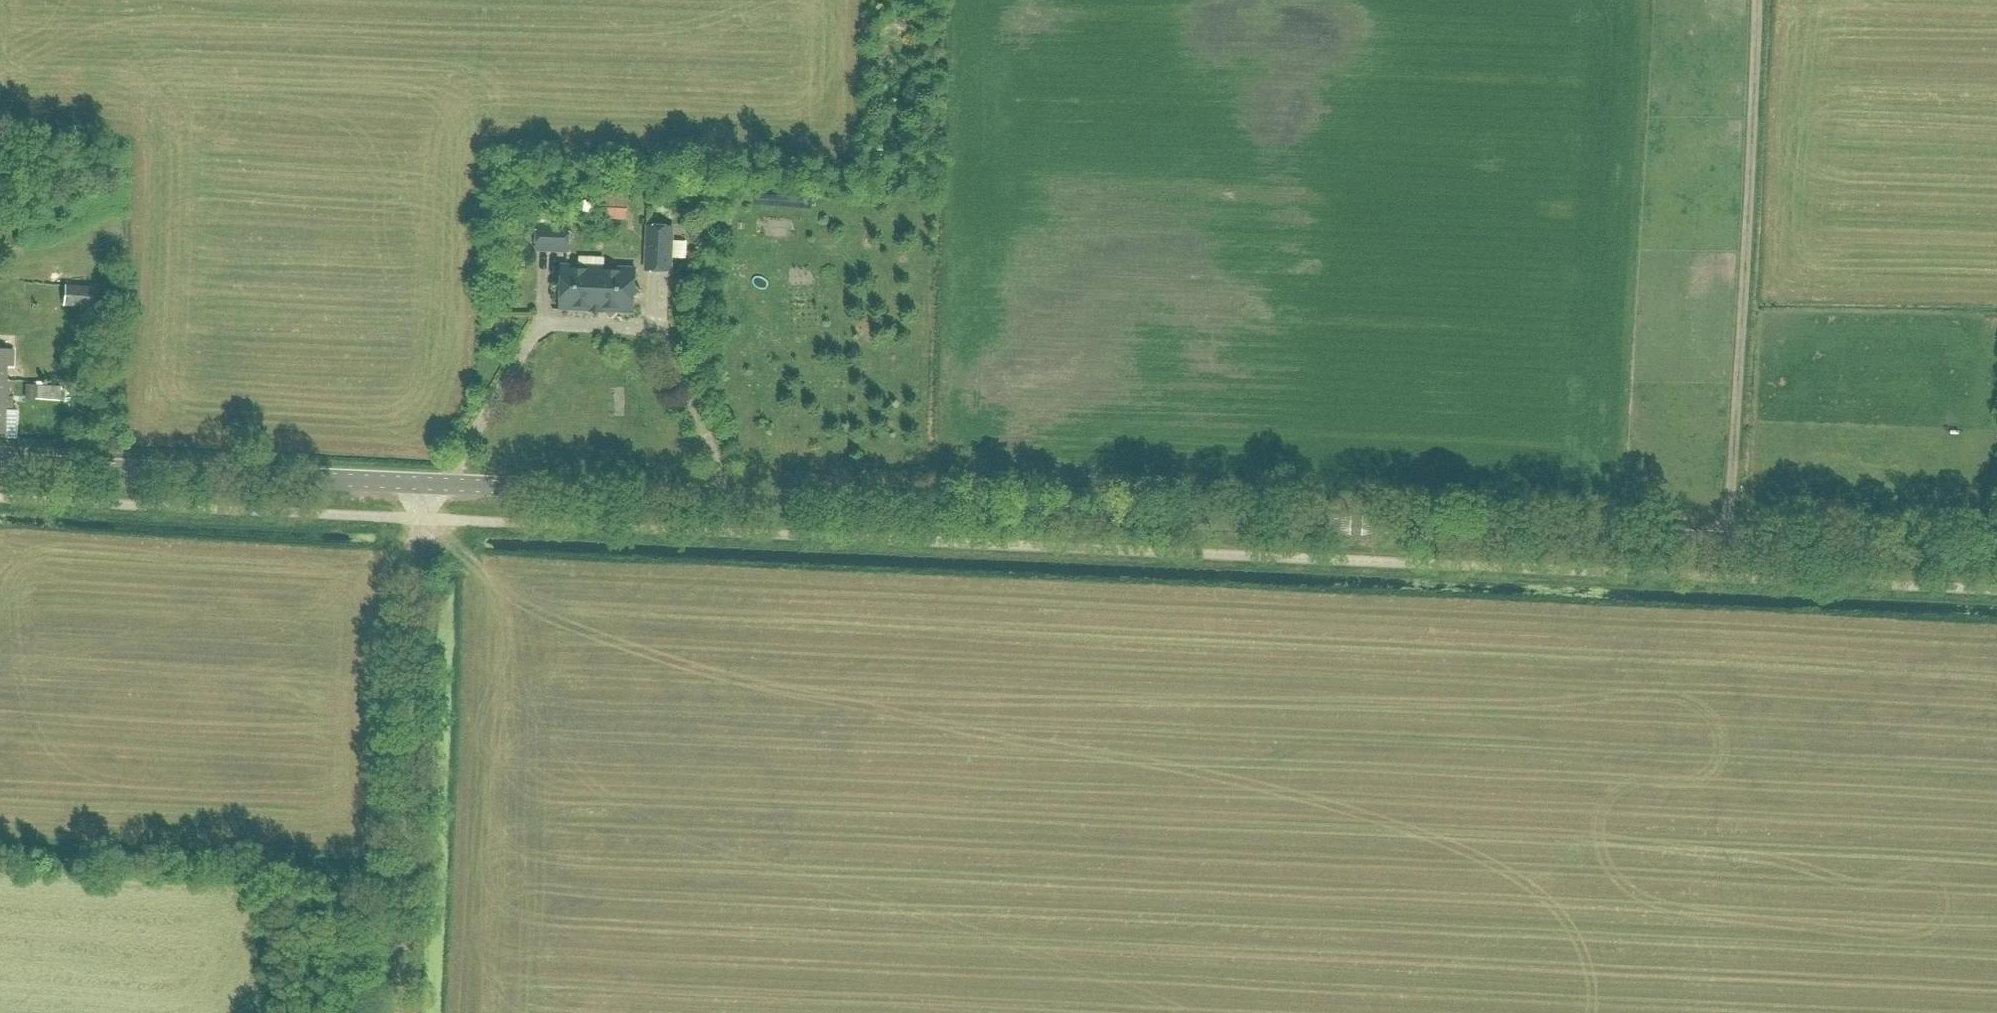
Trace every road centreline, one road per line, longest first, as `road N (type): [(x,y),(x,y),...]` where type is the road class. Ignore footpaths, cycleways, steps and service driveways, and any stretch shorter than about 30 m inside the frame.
road 1 (tertiary): [(1996,554),(0,462)]
road 2 (track): [(422,518),(401,1012)]

